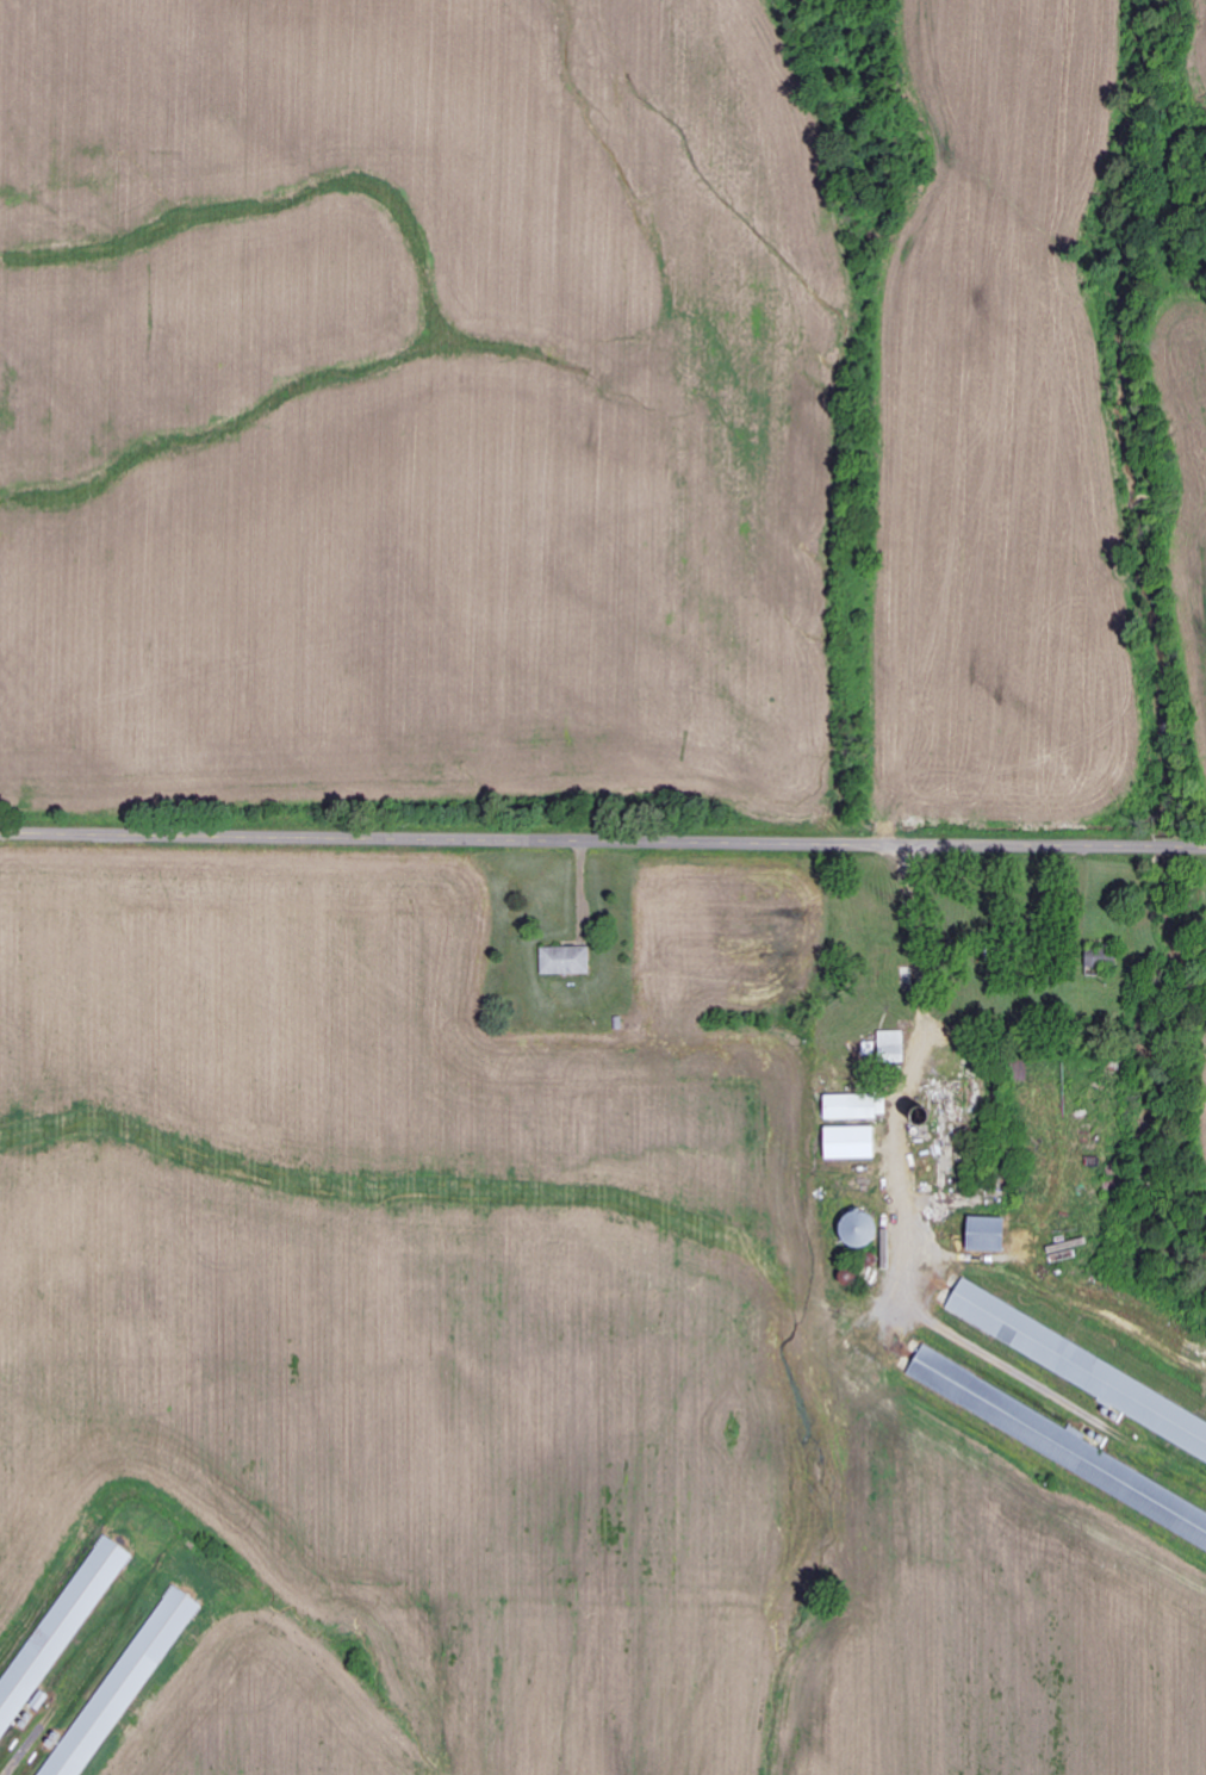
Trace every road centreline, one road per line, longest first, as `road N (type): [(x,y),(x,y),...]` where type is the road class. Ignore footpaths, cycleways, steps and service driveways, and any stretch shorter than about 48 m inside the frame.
road 1 (tertiary): [(1205,842),(0,828)]

